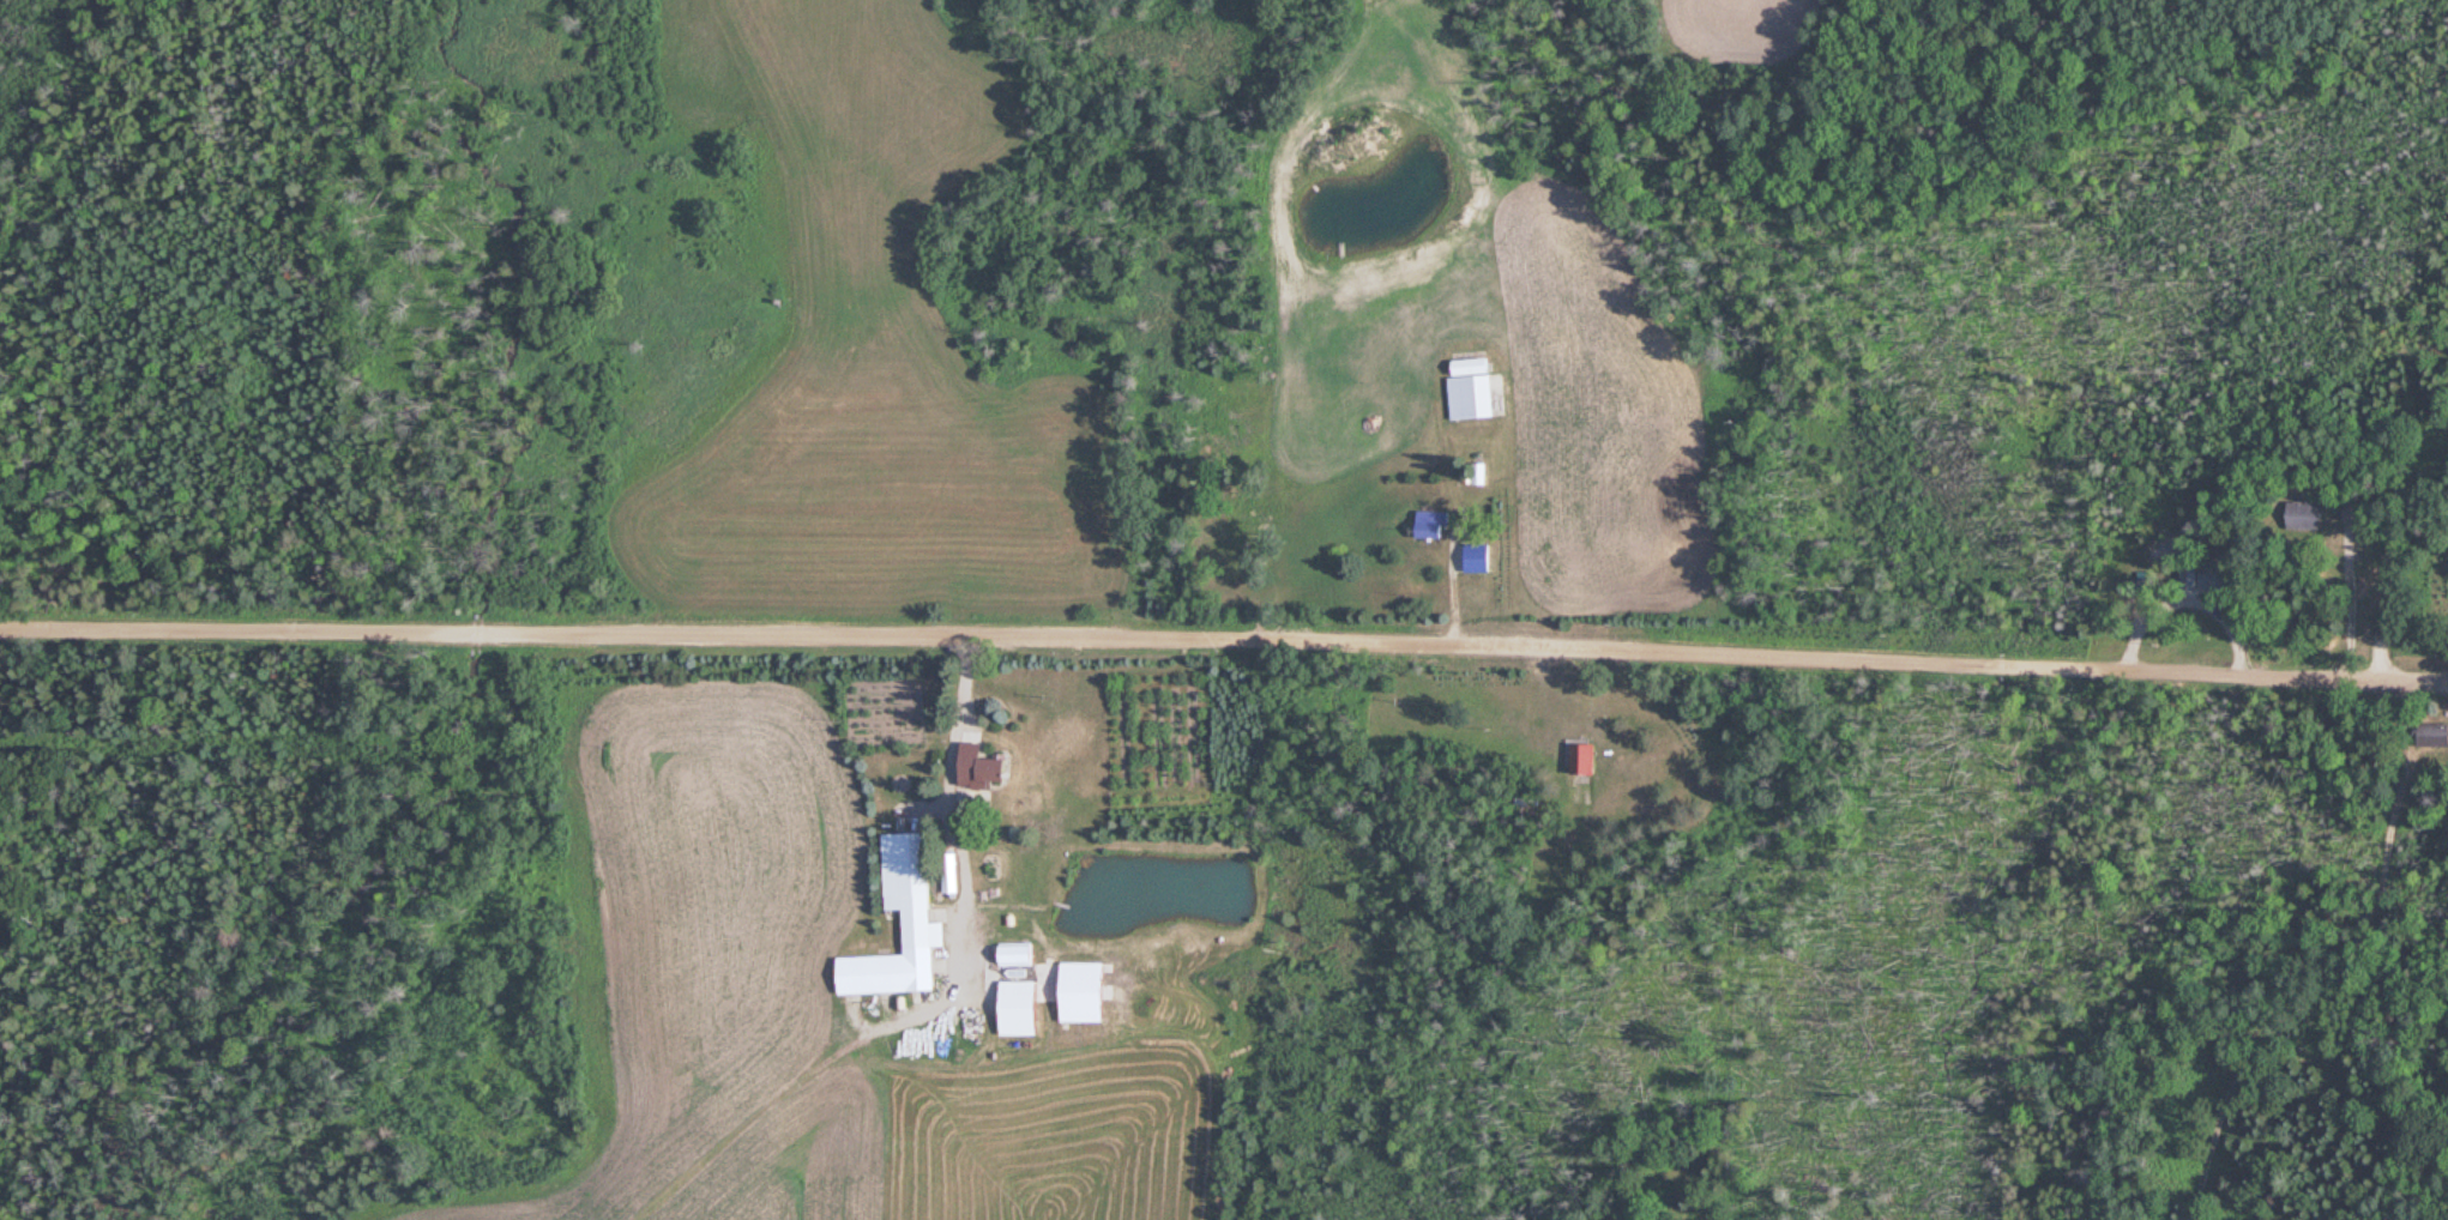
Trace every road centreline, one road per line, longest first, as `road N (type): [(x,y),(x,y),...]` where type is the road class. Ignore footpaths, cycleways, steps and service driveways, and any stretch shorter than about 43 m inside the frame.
road 1 (residential): [(0,629),(1513,645),(2447,692)]

